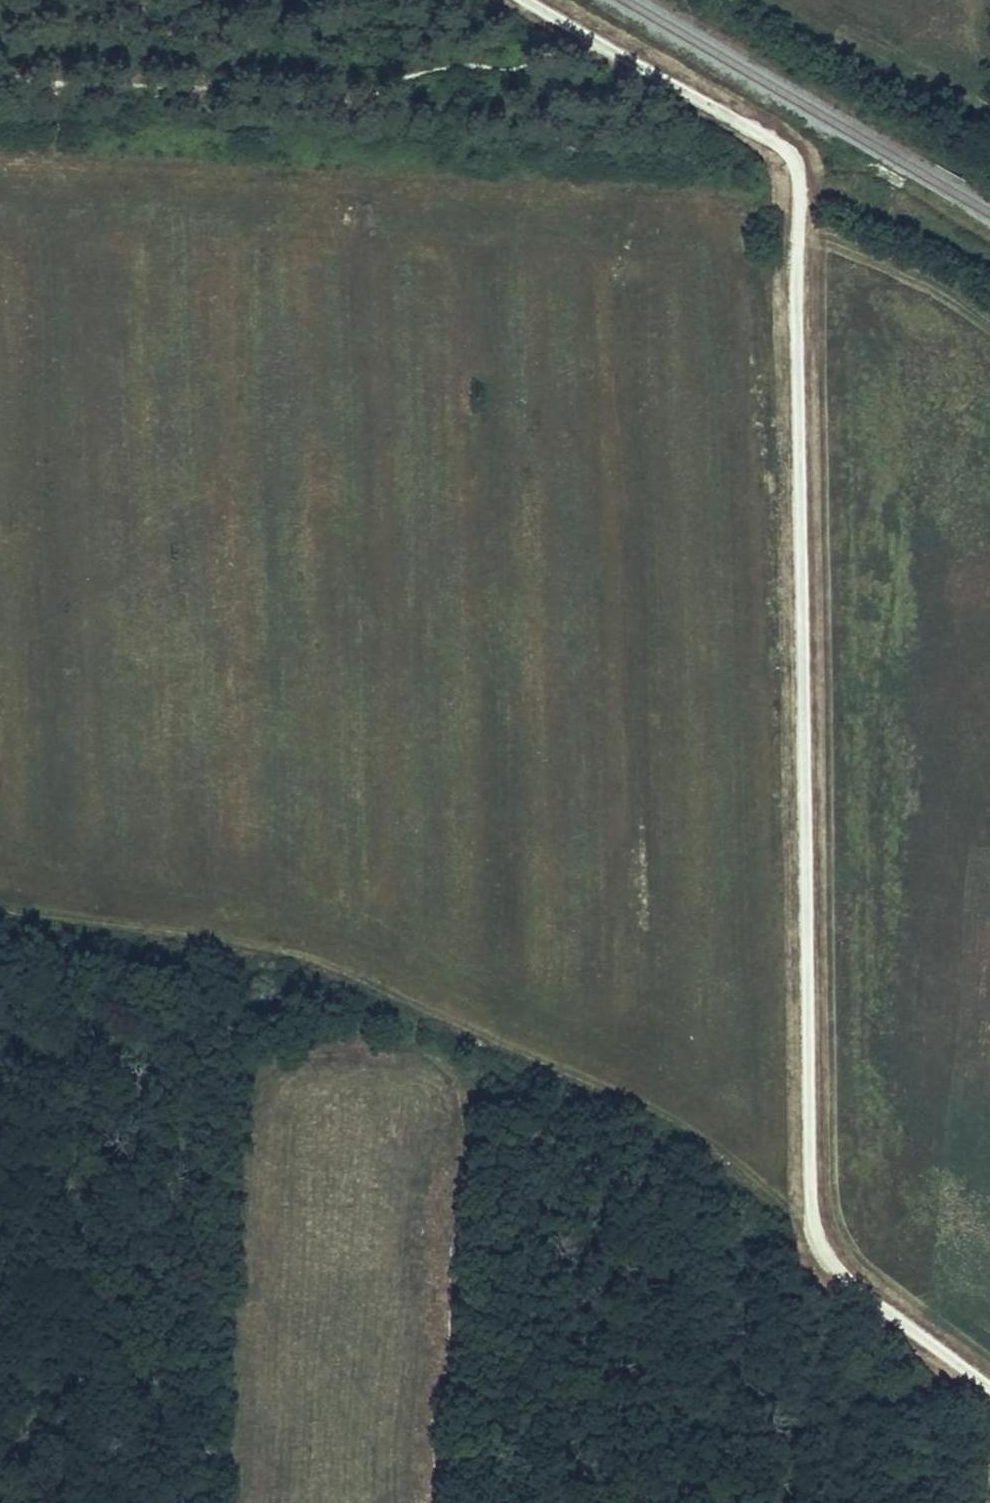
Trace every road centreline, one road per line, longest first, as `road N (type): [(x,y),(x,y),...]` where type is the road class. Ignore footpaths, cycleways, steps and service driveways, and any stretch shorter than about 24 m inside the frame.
road 1 (track): [(520,0),(777,145),(798,172),(801,538),(817,734),(824,1198),(832,1235),(883,1294),(989,1375)]

